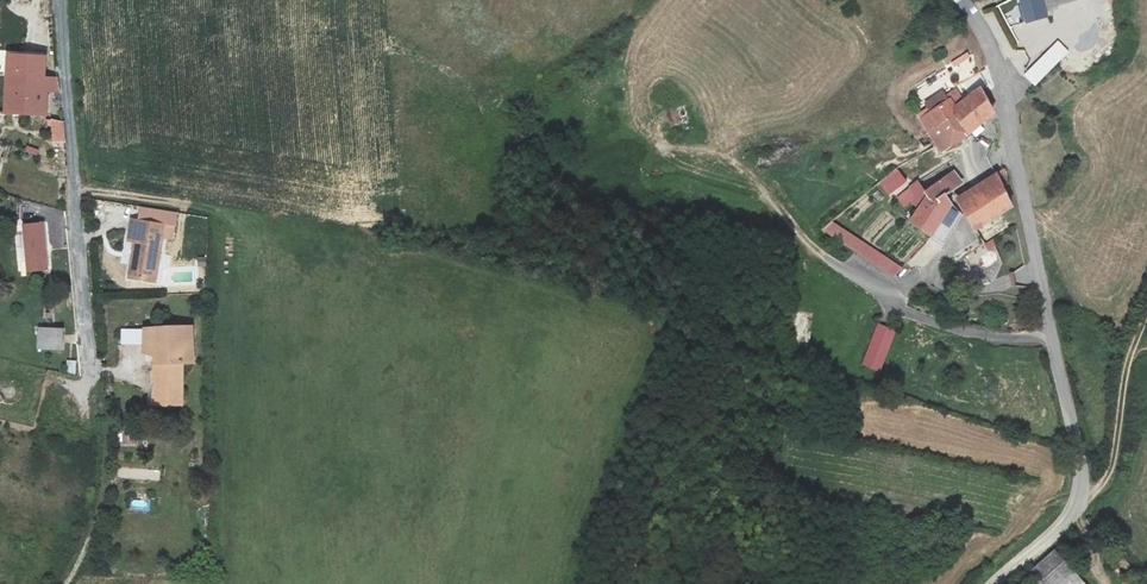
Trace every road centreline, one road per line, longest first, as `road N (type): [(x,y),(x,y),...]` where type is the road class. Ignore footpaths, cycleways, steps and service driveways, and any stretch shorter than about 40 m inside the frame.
road 1 (unclassified): [(961,0),(1001,74),(1081,458),(1080,492),(1068,519),(994,583)]
road 2 (unclassified): [(62,0),(91,360)]
road 3 (track): [(91,360),(105,467),(89,541),(66,583)]
road 4 (track): [(1075,507),(1111,467),(1127,366),(1146,312)]

